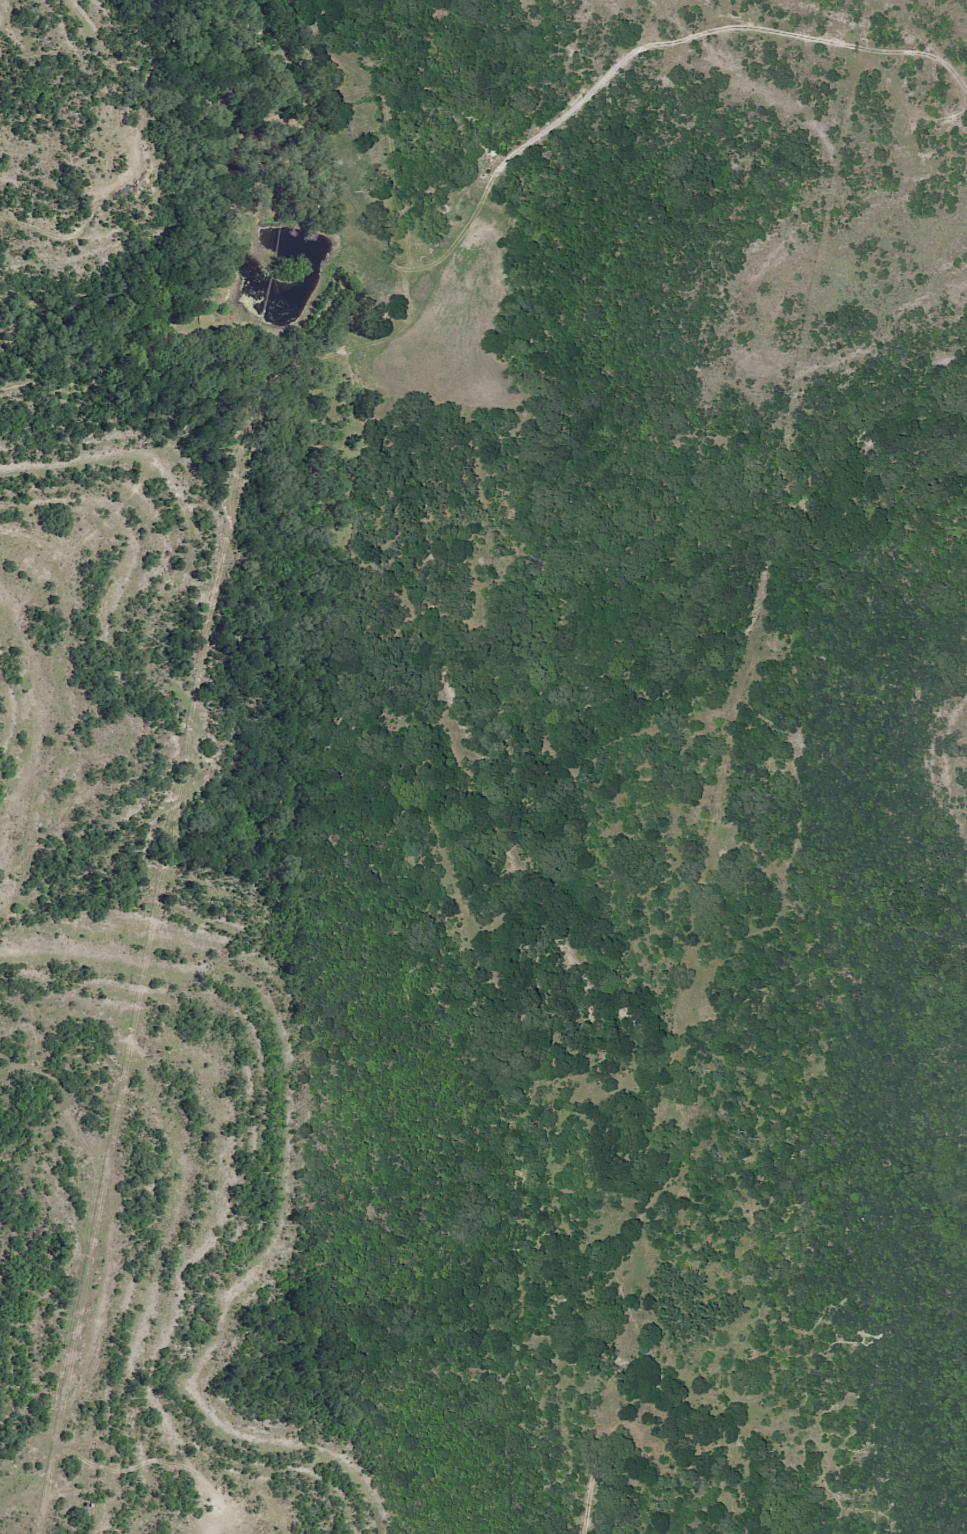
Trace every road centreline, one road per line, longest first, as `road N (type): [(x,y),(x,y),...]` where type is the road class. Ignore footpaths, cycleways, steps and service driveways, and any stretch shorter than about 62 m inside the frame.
road 1 (track): [(730,1533),(720,1482),(653,1449),(562,1378),(556,1243),(494,962),(446,816),(417,777),(403,719),(274,412)]
road 2 (track): [(0,490),(54,486),(274,412),(280,390),(426,302),(496,149),(565,85),(703,10),(767,15),(890,78),(966,73)]

